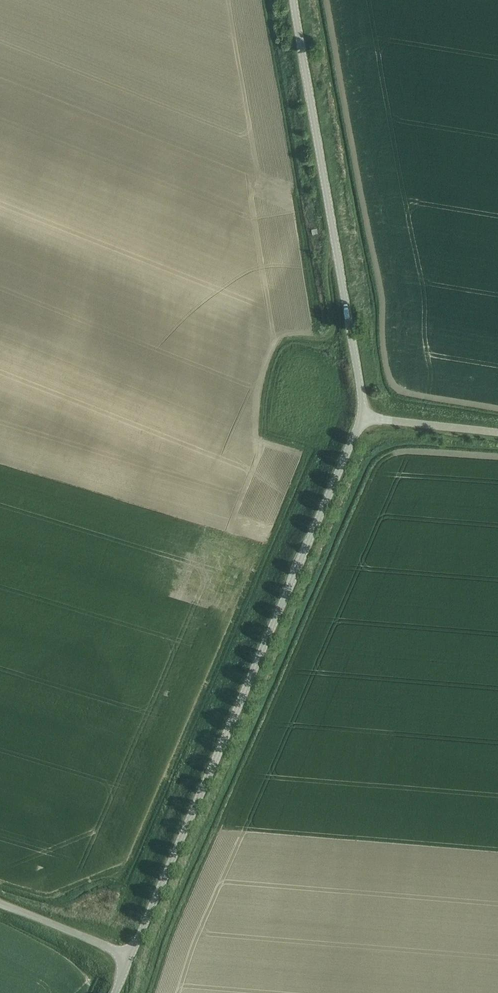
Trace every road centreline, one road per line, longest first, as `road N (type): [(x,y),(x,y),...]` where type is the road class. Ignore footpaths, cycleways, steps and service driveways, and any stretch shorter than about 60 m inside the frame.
road 1 (unclassified): [(130,957),(361,419)]
road 2 (unclassified): [(361,419),(294,0)]
road 3 (unclassified): [(130,957),(0,904)]
road 4 (unclassified): [(497,434),(361,419)]

